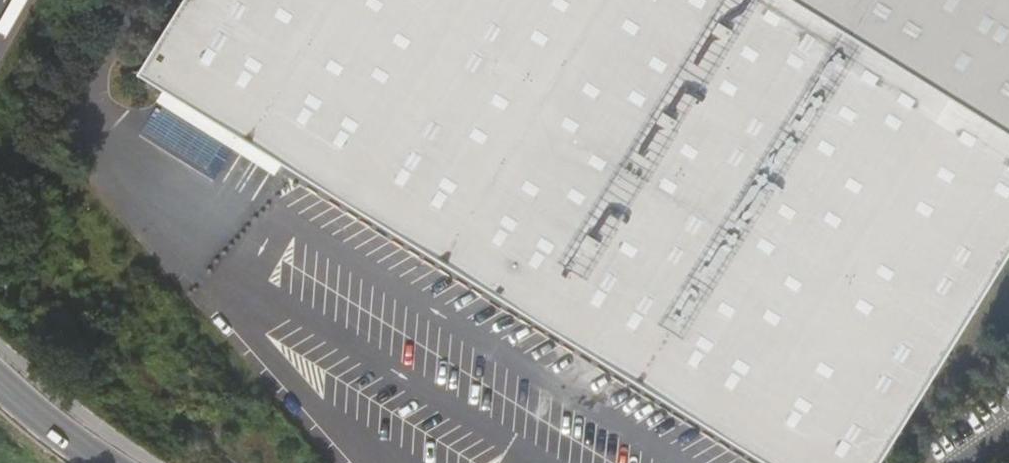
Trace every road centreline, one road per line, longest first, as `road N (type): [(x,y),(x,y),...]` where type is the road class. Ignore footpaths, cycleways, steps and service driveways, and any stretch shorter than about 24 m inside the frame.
road 1 (primary): [(105,462),(0,379)]

